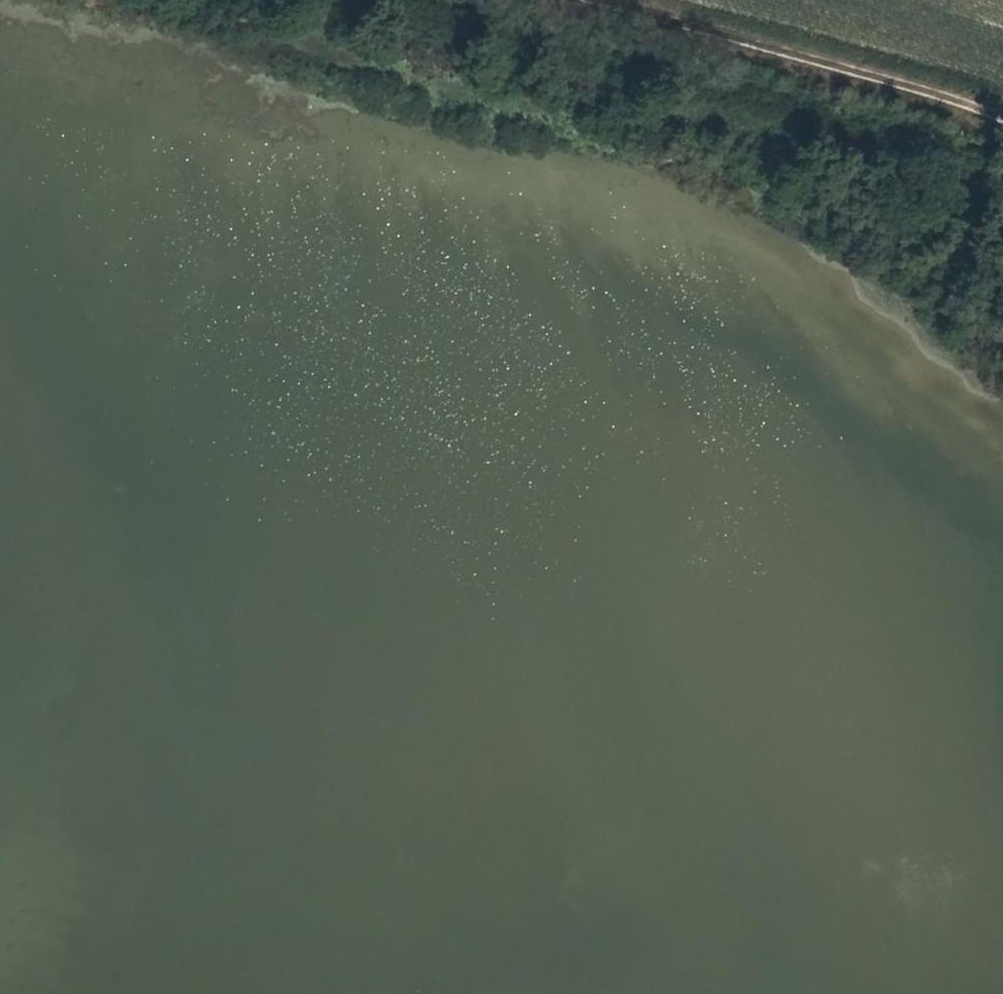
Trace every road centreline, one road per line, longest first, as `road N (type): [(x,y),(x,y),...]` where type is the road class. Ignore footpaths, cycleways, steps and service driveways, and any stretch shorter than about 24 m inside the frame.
road 1 (track): [(567,0),(1002,117)]

